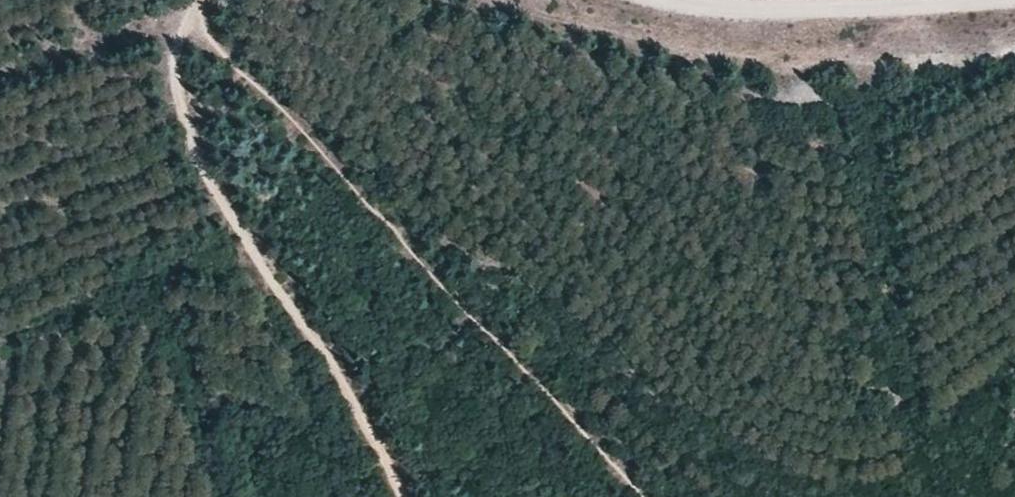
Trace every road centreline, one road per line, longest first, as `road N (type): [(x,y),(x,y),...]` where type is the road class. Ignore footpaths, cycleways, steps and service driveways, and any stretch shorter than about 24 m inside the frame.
road 1 (track): [(403,496),(372,434),(209,178),(182,118),(175,65),(202,0)]
road 2 (track): [(688,0),(744,12),(978,0)]

